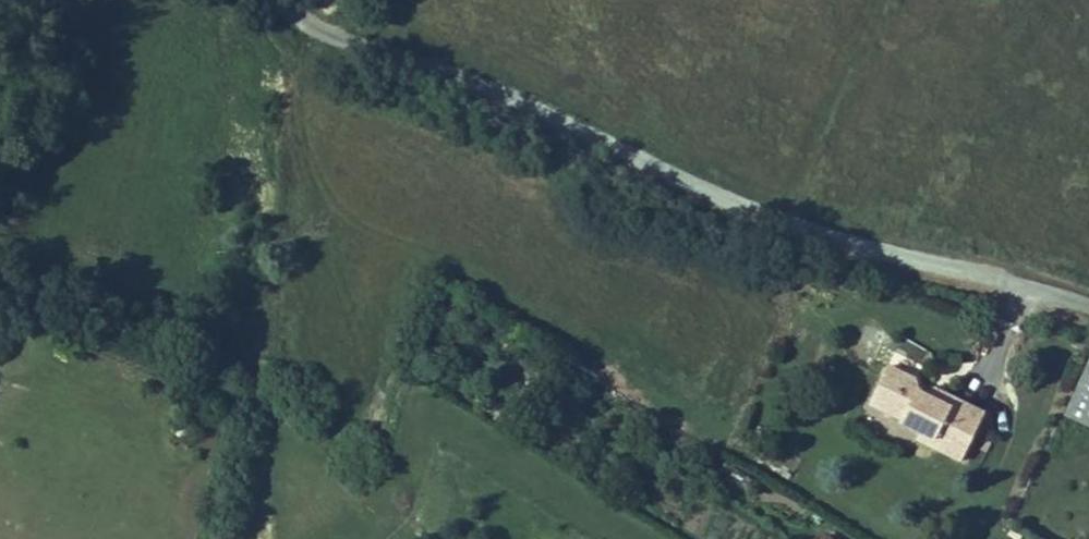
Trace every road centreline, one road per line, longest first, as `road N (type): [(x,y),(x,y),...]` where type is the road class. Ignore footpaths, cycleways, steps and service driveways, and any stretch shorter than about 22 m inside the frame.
road 1 (residential): [(1088,307),(773,225),(465,85),(322,37),(271,0)]

